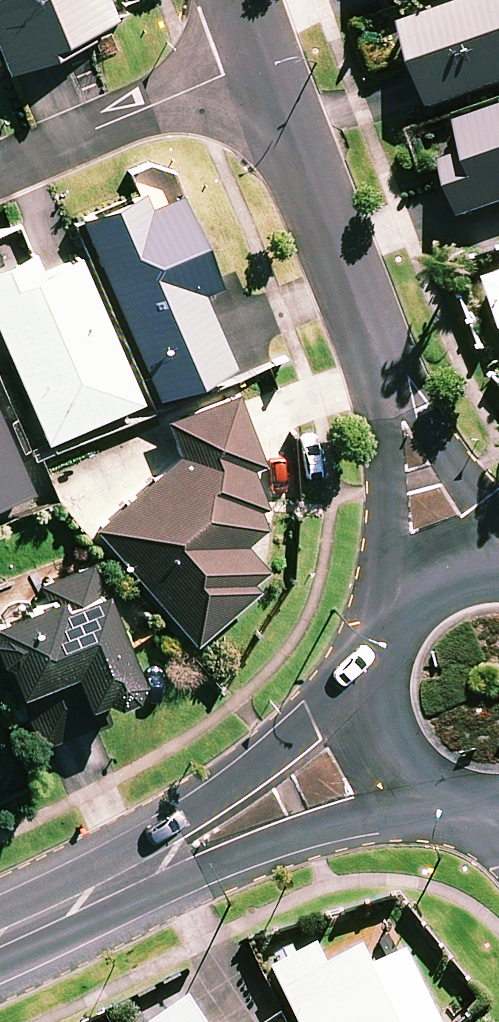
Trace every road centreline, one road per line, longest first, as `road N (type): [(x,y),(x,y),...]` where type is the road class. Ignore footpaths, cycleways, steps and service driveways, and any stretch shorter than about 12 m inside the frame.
road 1 (residential): [(264,56),(461,567)]
road 2 (tertiary): [(0,936),(390,750)]
road 3 (residential): [(264,56),(0,166)]
road 4 (tertiary): [(390,750),(377,716),(382,642),(401,610),(461,567)]
road 5 (tertiary): [(498,816),(458,809),(418,786),(390,750)]

